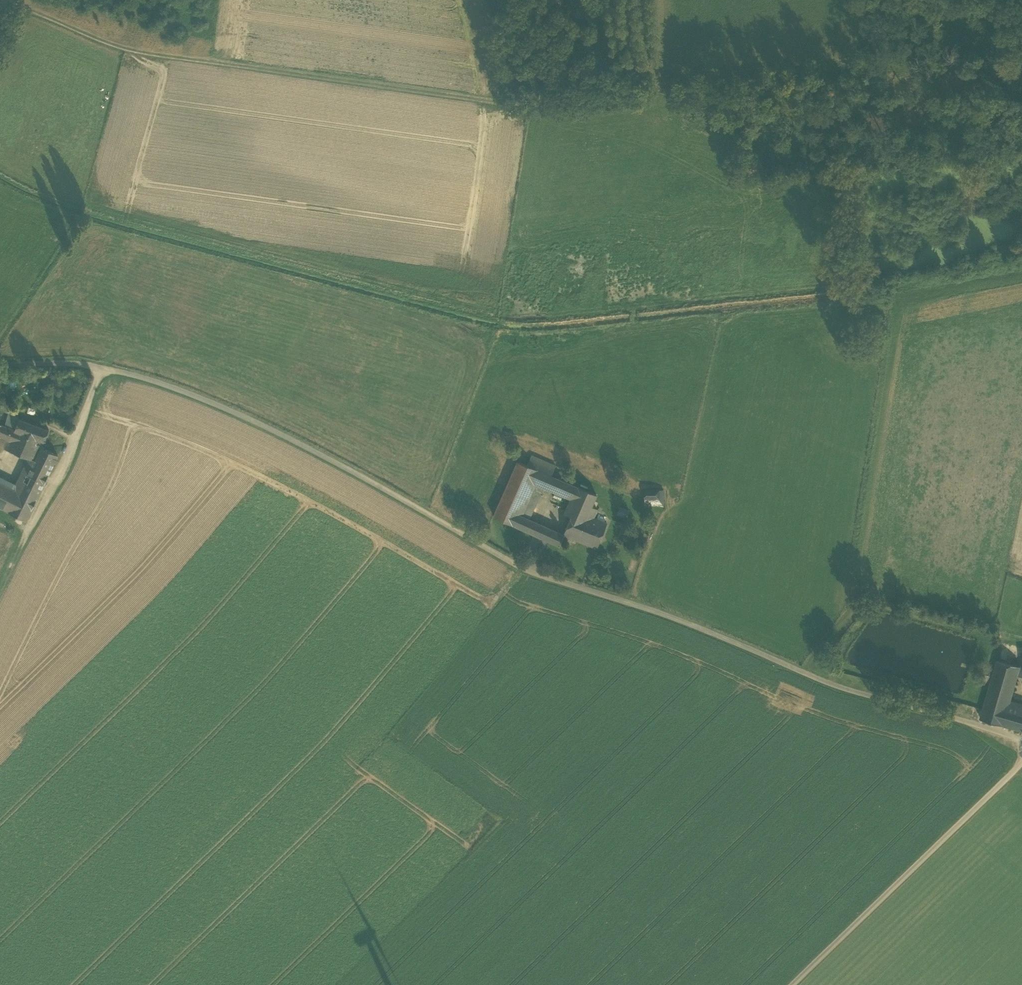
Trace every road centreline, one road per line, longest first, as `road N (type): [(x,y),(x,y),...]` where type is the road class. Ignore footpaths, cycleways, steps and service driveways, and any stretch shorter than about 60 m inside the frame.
road 1 (unclassified): [(1021,744),(844,689),(662,613),(532,572),(297,439),(161,380),(96,363),(0,365)]
road 2 (unclassified): [(791,984),(1021,763)]

